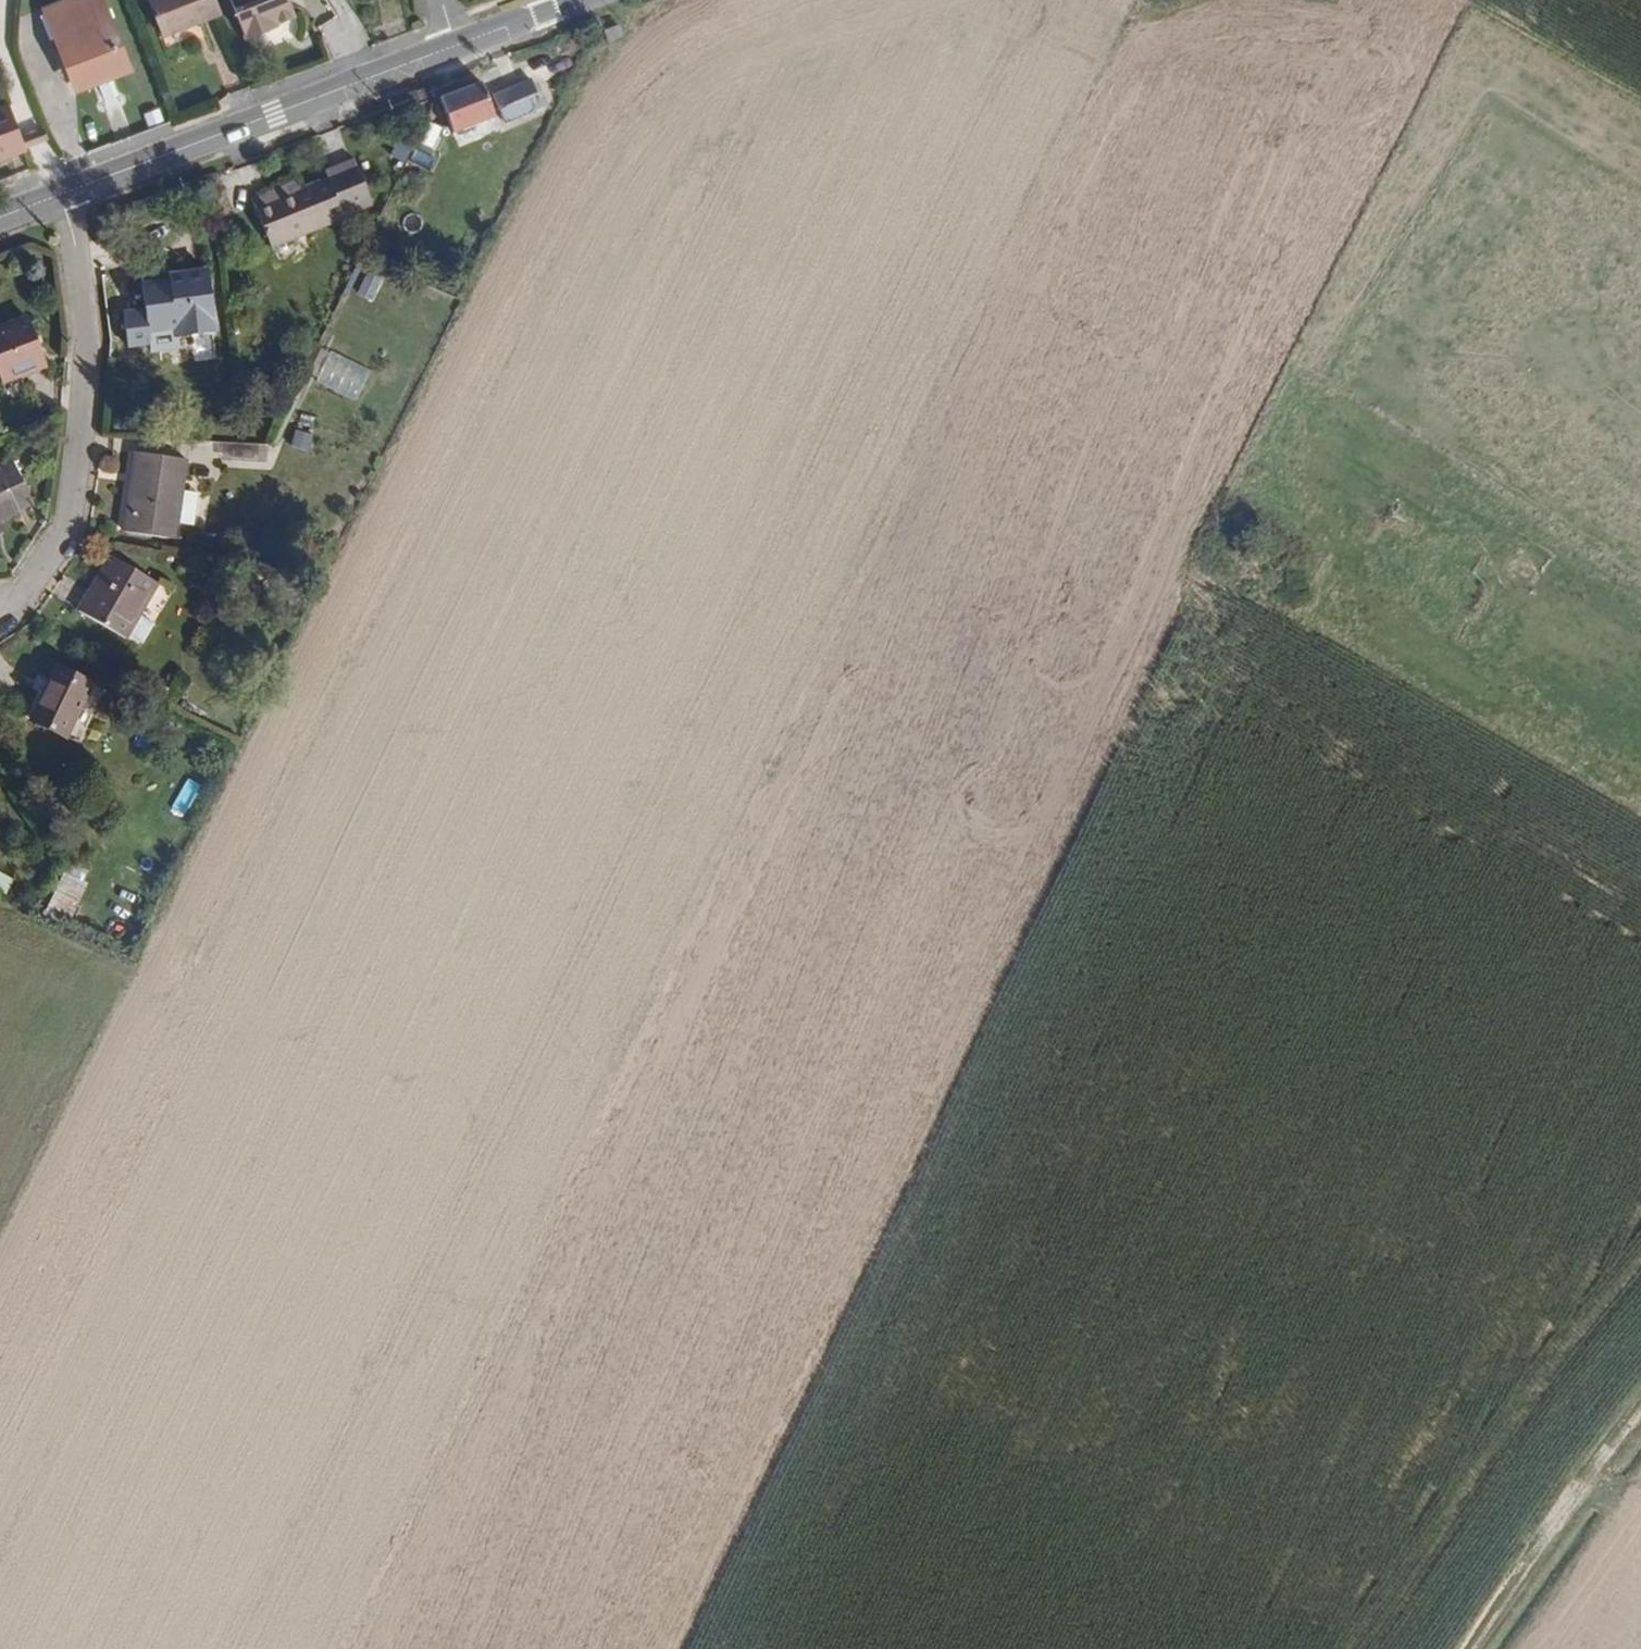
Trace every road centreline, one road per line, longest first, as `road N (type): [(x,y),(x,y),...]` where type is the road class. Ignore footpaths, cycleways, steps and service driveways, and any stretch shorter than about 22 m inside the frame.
road 1 (residential): [(0,594),(51,541),(87,422),(88,302),(77,187)]
road 2 (secondary): [(459,41),(77,187)]
road 3 (track): [(1640,1399),(1462,1648)]

